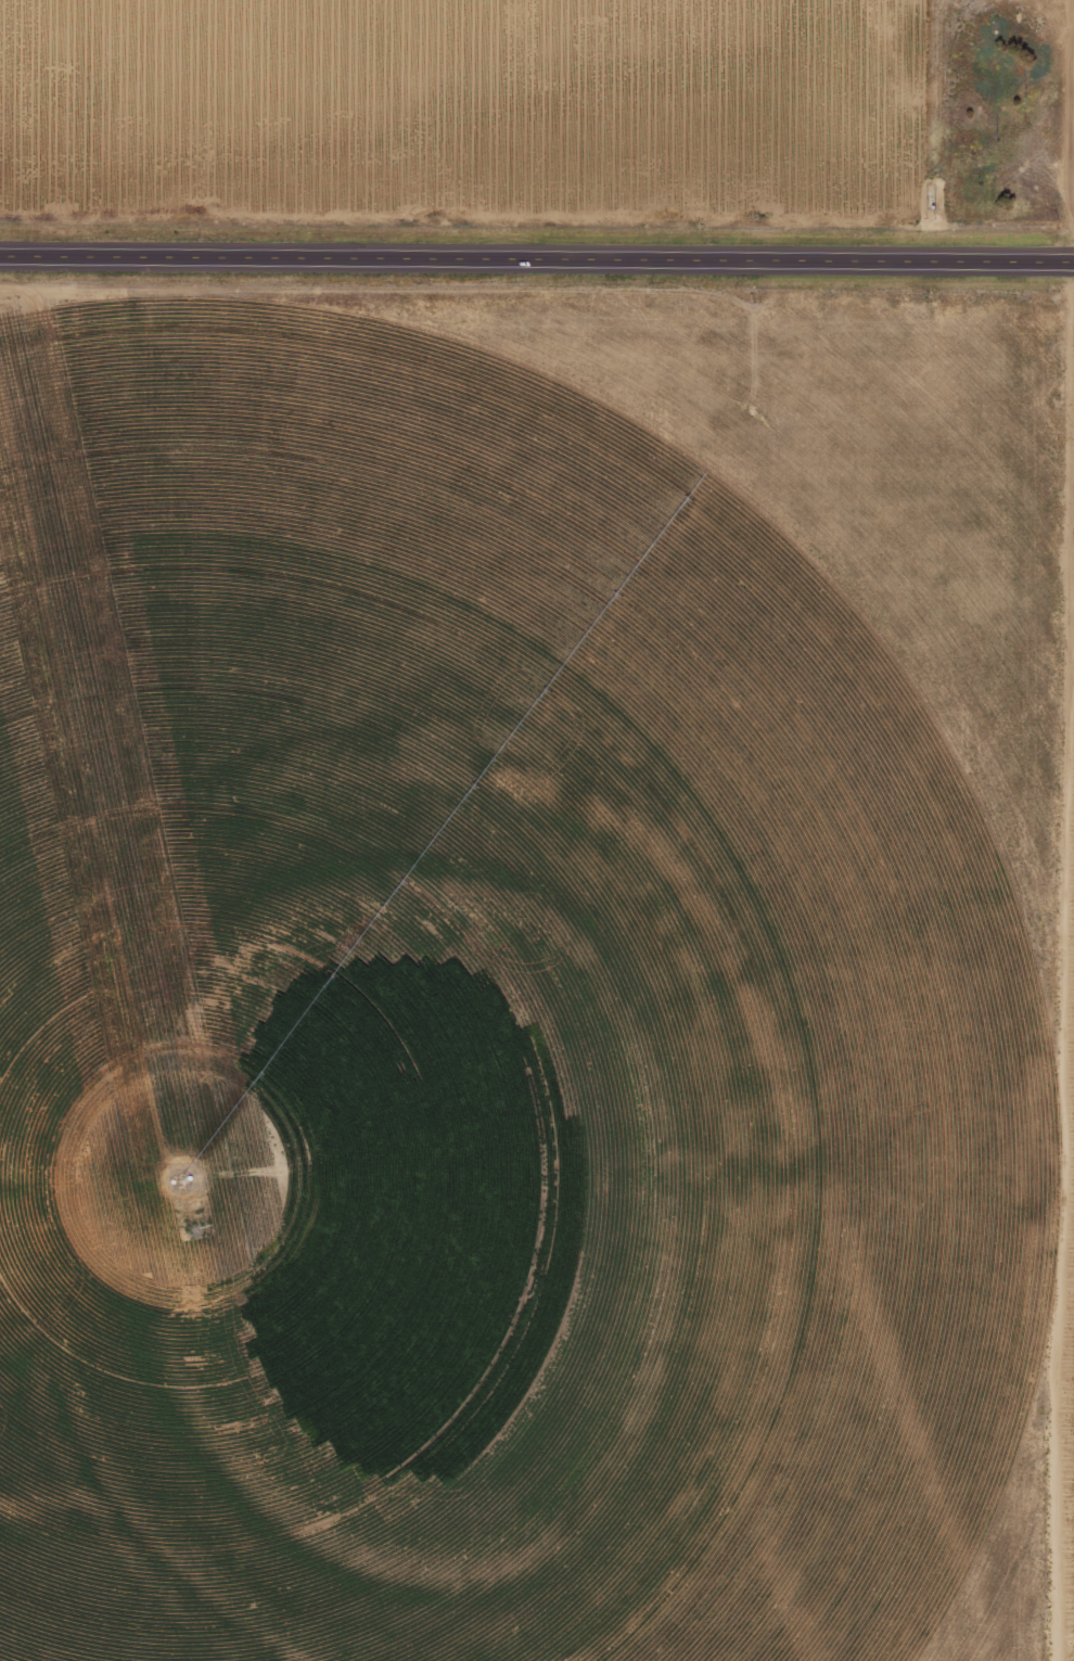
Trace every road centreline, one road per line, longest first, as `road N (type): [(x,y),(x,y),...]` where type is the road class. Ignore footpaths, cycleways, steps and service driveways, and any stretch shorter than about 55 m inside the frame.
road 1 (residential): [(1047,0),(1037,1660)]
road 2 (primary): [(1073,282),(0,273)]

